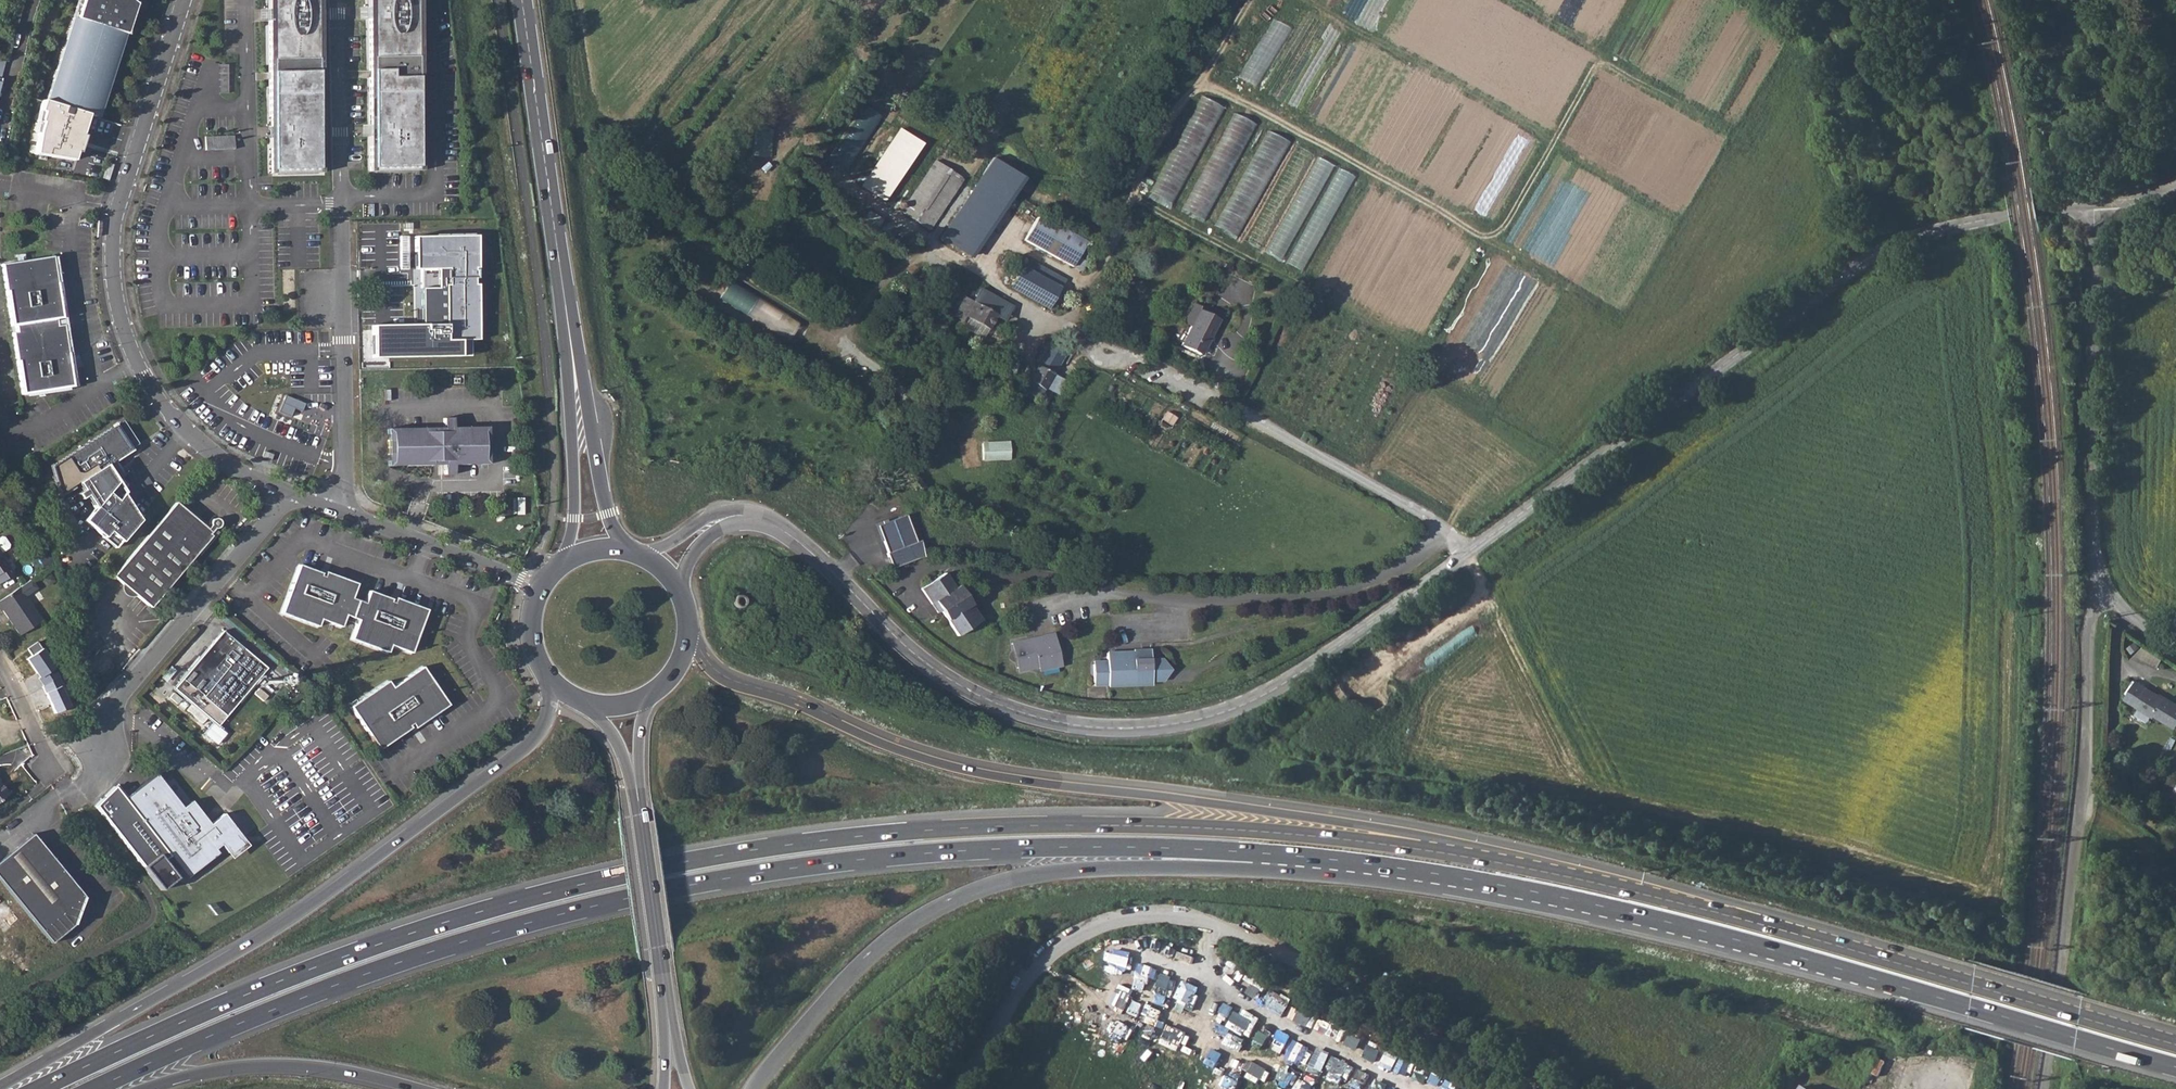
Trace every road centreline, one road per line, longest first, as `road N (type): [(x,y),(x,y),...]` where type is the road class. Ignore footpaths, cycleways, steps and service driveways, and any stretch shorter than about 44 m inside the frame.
road 1 (motorway): [(1434,849),(1205,825),(1036,824),(841,838),(678,863),(391,939),(39,1088)]
road 2 (motorway): [(92,1088),(399,962),(696,883),(962,850),(1272,853)]
road 3 (motorway): [(1272,853),(1598,905),(2175,1066)]
road 4 (tertiary): [(777,528),(947,678),(1023,714),(1111,729),(1184,721),(1268,693),(1465,555)]
road 5 (motorway): [(1434,849),(1397,829),(934,760),(732,681),(688,635)]
road 6 (motorway): [(2175,1042),(1718,910),(1434,849)]
road 7 (tertiary): [(1465,555),(1863,261),(1944,229),(2094,202)]
road 8 (unclassified): [(1547,1088),(1211,924),(1146,916),(1085,931),(1052,954),(959,1088)]
road 9 (motorway): [(549,677),(551,711),(523,747),(280,926),(0,1086)]
road 10 (motorway): [(752,1088),(862,959),(947,900),(1062,868),(1232,866),(1272,853)]
road 11 (residential): [(287,492),(244,473),(177,418),(137,360),(115,298),(115,223),(183,0)]
road 12 (track): [(826,174),(1011,294),(1072,324),(1152,149),(1200,83)]
road 13 (unclassified): [(2044,1088),(2085,806),(2094,623),(2104,580)]
road 14 (unclassified): [(1072,324),(1416,512),(1465,555)]
road 15 (unclassified): [(2104,580),(2091,511),(2094,202)]
road 16 (unclassified): [(80,791),(94,779),(109,712),(287,492)]
road 17 (secondary): [(570,319),(523,0)]
road 18 (residential): [(344,512),(340,203)]
road 19 (motorway): [(142,1088),(230,1066),(291,1063),(422,1088)]
road 20 (secondary): [(636,782),(669,1026)]
road 21 (secondary): [(570,319),(576,486),(566,562)]
road 22 (secondary): [(628,551),(609,512),(570,319)]
road 23 (track): [(1207,983),(1418,1088)]
road 24 (residential): [(541,589),(344,512)]
road 25 (tertiary): [(777,528),(750,513),(729,512),(642,556)]
road 26 (track): [(1211,924),(1207,983),(1127,950)]
road 27 (track): [(952,254),(899,271),(841,336)]
road 28 (tertiary): [(678,587),(688,559),(722,530),(777,528)]

